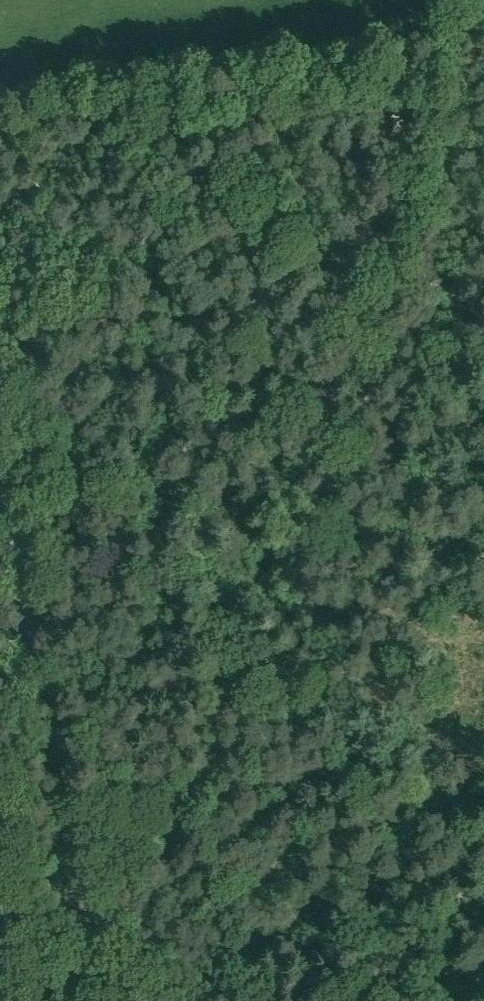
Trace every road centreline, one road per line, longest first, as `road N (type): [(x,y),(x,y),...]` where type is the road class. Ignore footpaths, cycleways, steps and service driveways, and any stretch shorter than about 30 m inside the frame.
road 1 (tertiary): [(88,1000),(43,736),(0,563)]

